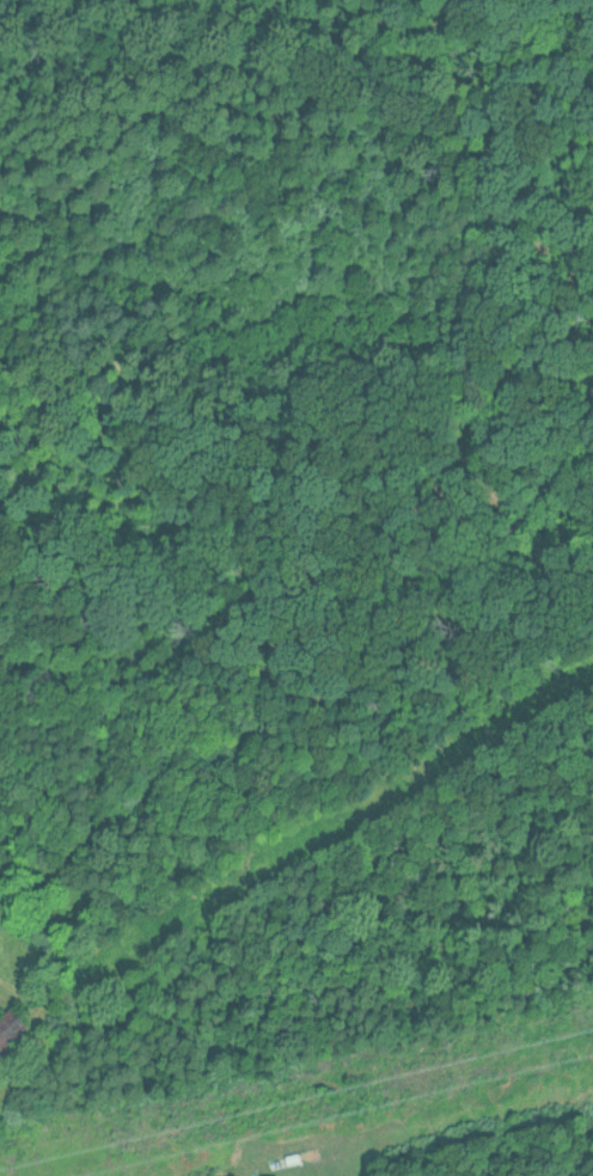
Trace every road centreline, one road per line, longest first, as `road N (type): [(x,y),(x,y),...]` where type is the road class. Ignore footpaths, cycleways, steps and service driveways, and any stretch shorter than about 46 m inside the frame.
road 1 (track): [(0,552),(259,650),(411,746),(592,751)]

